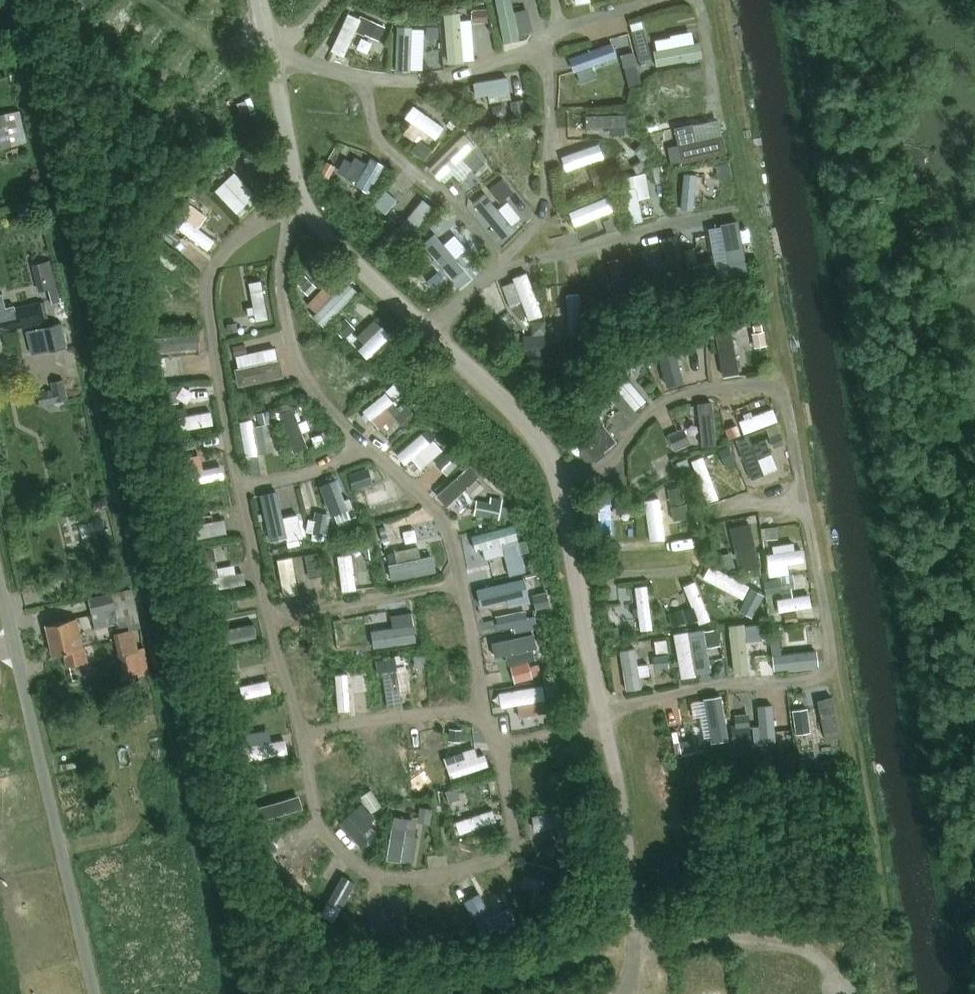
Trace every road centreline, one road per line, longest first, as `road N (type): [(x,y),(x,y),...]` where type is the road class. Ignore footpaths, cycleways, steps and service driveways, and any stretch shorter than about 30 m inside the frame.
road 1 (unclassified): [(91,993),(0,595)]

